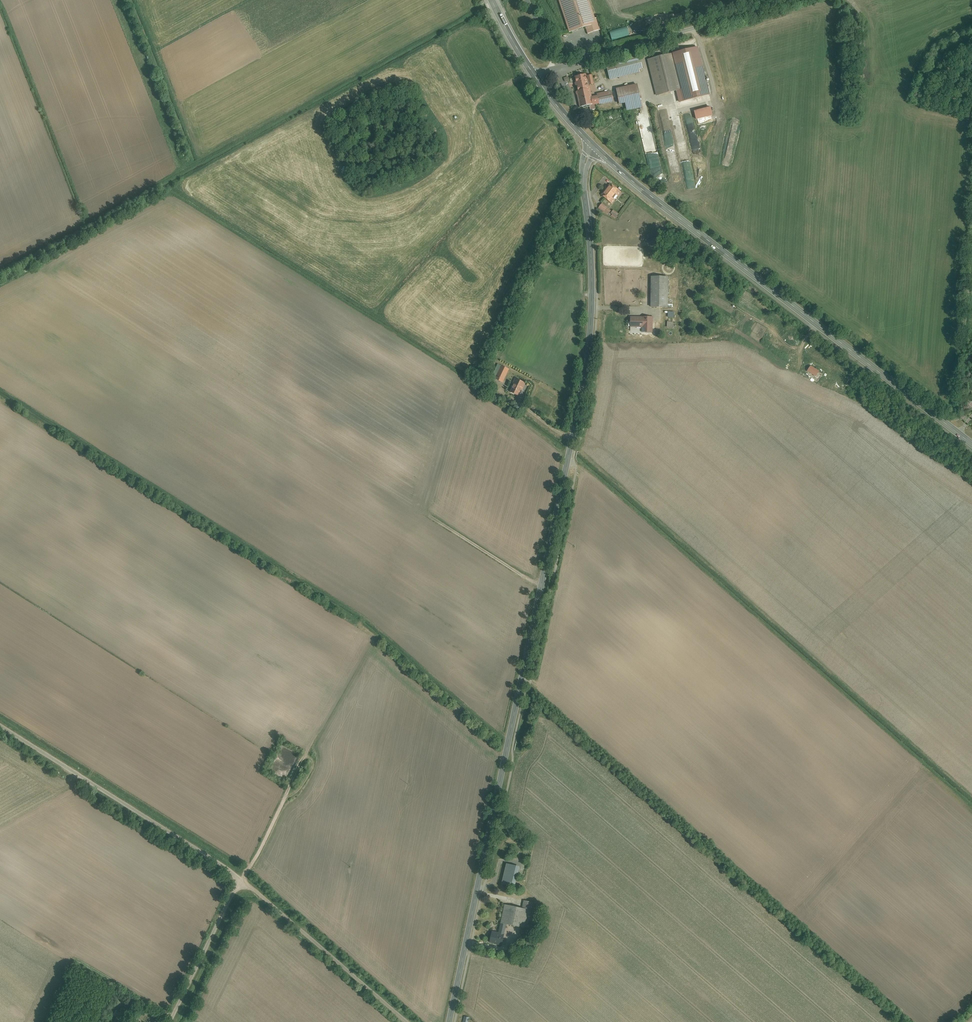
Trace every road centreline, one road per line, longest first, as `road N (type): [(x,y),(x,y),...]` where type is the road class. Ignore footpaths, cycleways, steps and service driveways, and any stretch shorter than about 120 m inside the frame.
road 1 (tertiary): [(585,196),(591,328),(568,471),(450,1021)]
road 2 (primary): [(971,445),(597,149)]
road 3 (unclassified): [(241,880),(0,728)]
road 4 (unclassified): [(797,0),(533,74)]
road 5 (unclassified): [(241,880),(408,1021)]
road 6 (track): [(241,880),(317,729)]
road 7 (unclassified): [(171,1021),(241,880)]

